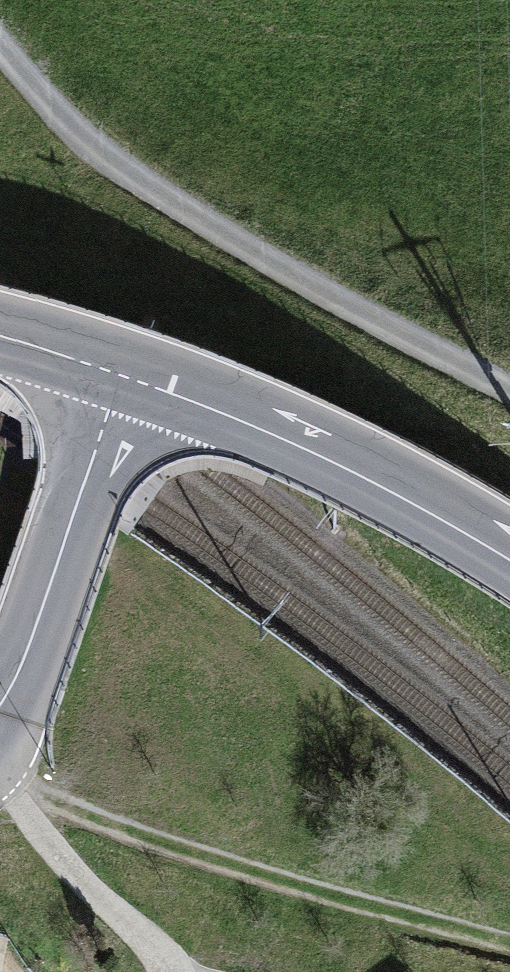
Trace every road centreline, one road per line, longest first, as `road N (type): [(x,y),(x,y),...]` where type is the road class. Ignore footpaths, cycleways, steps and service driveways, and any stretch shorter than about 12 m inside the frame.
road 1 (track): [(509,954),(133,845),(0,781)]
road 2 (secondary): [(120,376),(259,427),(509,560)]
road 3 (tertiary): [(0,724),(51,601),(120,376)]
road 4 (secondary): [(0,338),(120,376)]

